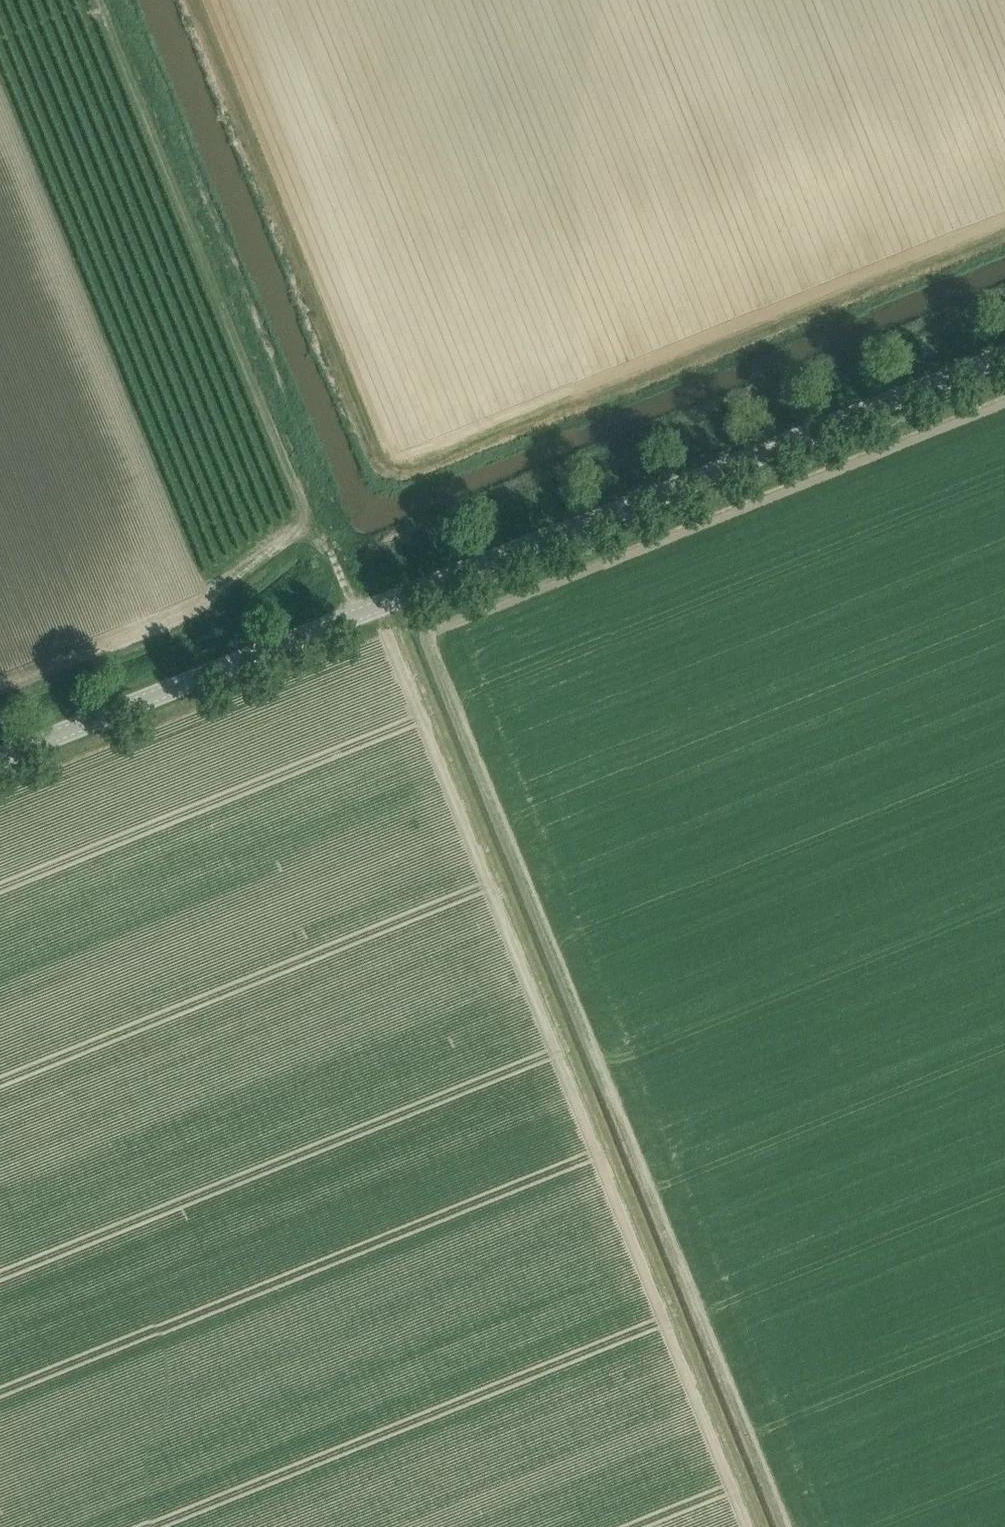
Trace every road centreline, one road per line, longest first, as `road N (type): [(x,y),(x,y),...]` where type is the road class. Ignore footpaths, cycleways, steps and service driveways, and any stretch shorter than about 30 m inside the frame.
road 1 (unclassified): [(0,759),(1004,355)]

